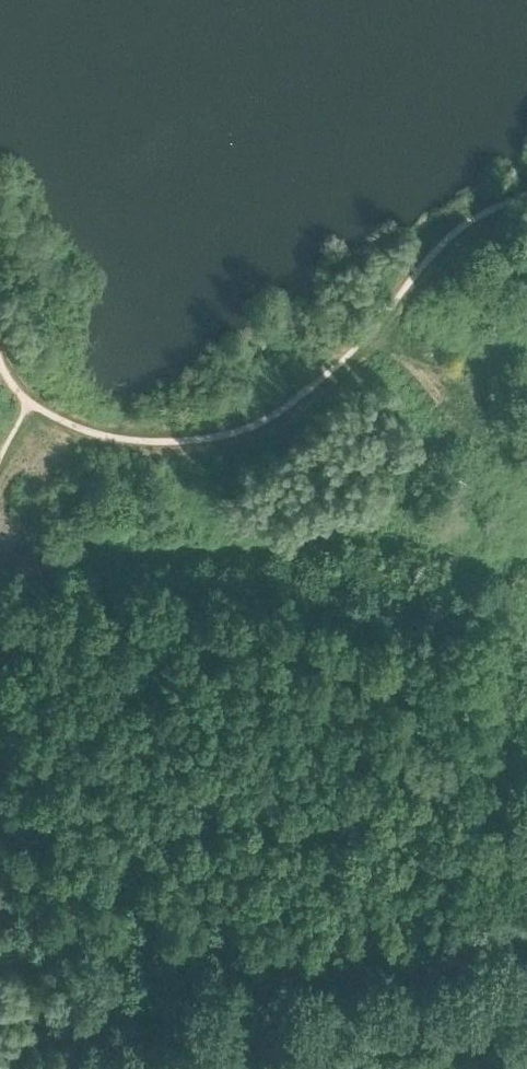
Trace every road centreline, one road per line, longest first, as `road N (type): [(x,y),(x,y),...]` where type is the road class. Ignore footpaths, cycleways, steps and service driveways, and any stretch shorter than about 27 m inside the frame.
road 1 (track): [(0,877),(238,925),(526,919)]

